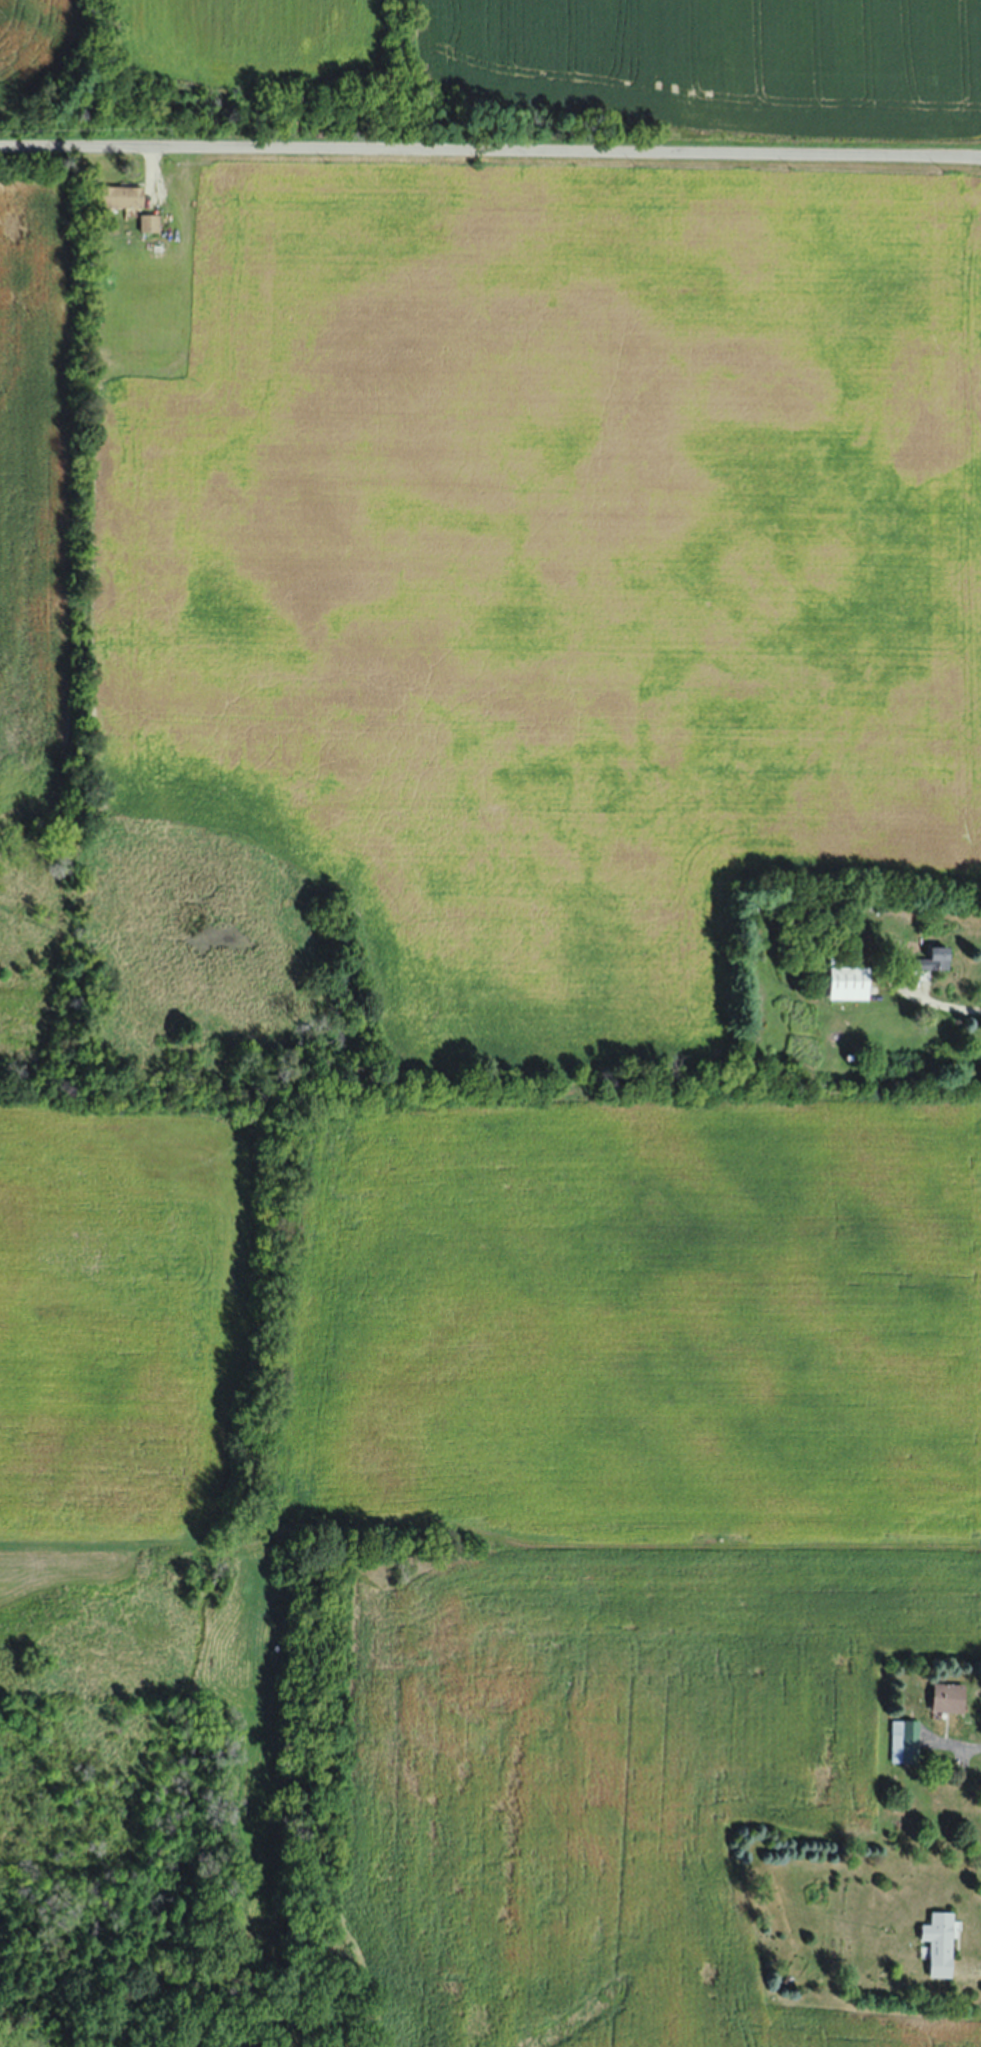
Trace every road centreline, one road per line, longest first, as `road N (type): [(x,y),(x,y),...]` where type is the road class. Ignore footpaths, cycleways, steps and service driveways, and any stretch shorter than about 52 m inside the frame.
road 1 (residential): [(980,158),(0,151)]

